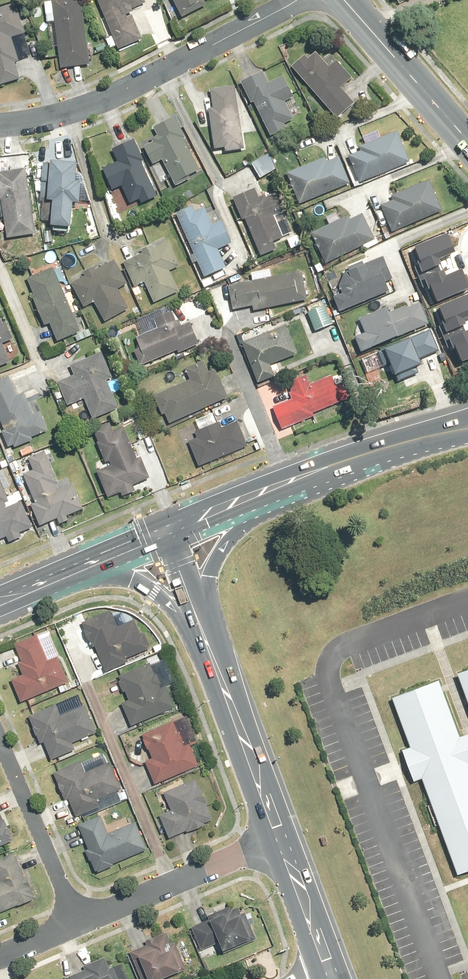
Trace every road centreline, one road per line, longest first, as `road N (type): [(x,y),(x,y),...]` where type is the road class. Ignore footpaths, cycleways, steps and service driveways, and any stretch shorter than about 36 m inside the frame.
road 1 (residential): [(0,121),(66,114),(298,0)]
road 2 (residential): [(78,923),(282,842)]
road 3 (secondary): [(204,637),(282,842)]
road 4 (residential): [(0,739),(78,923)]
road 5 (secondary): [(346,0),(467,141)]
road 6 (secondary): [(277,489),(216,560),(204,637)]
road 7 (secondary): [(277,489),(434,438)]
road 8 (secondary): [(282,842),(334,978)]
road 9 (secondary): [(204,637),(156,591),(91,567)]
road 10 (secondary): [(165,535),(277,489)]

